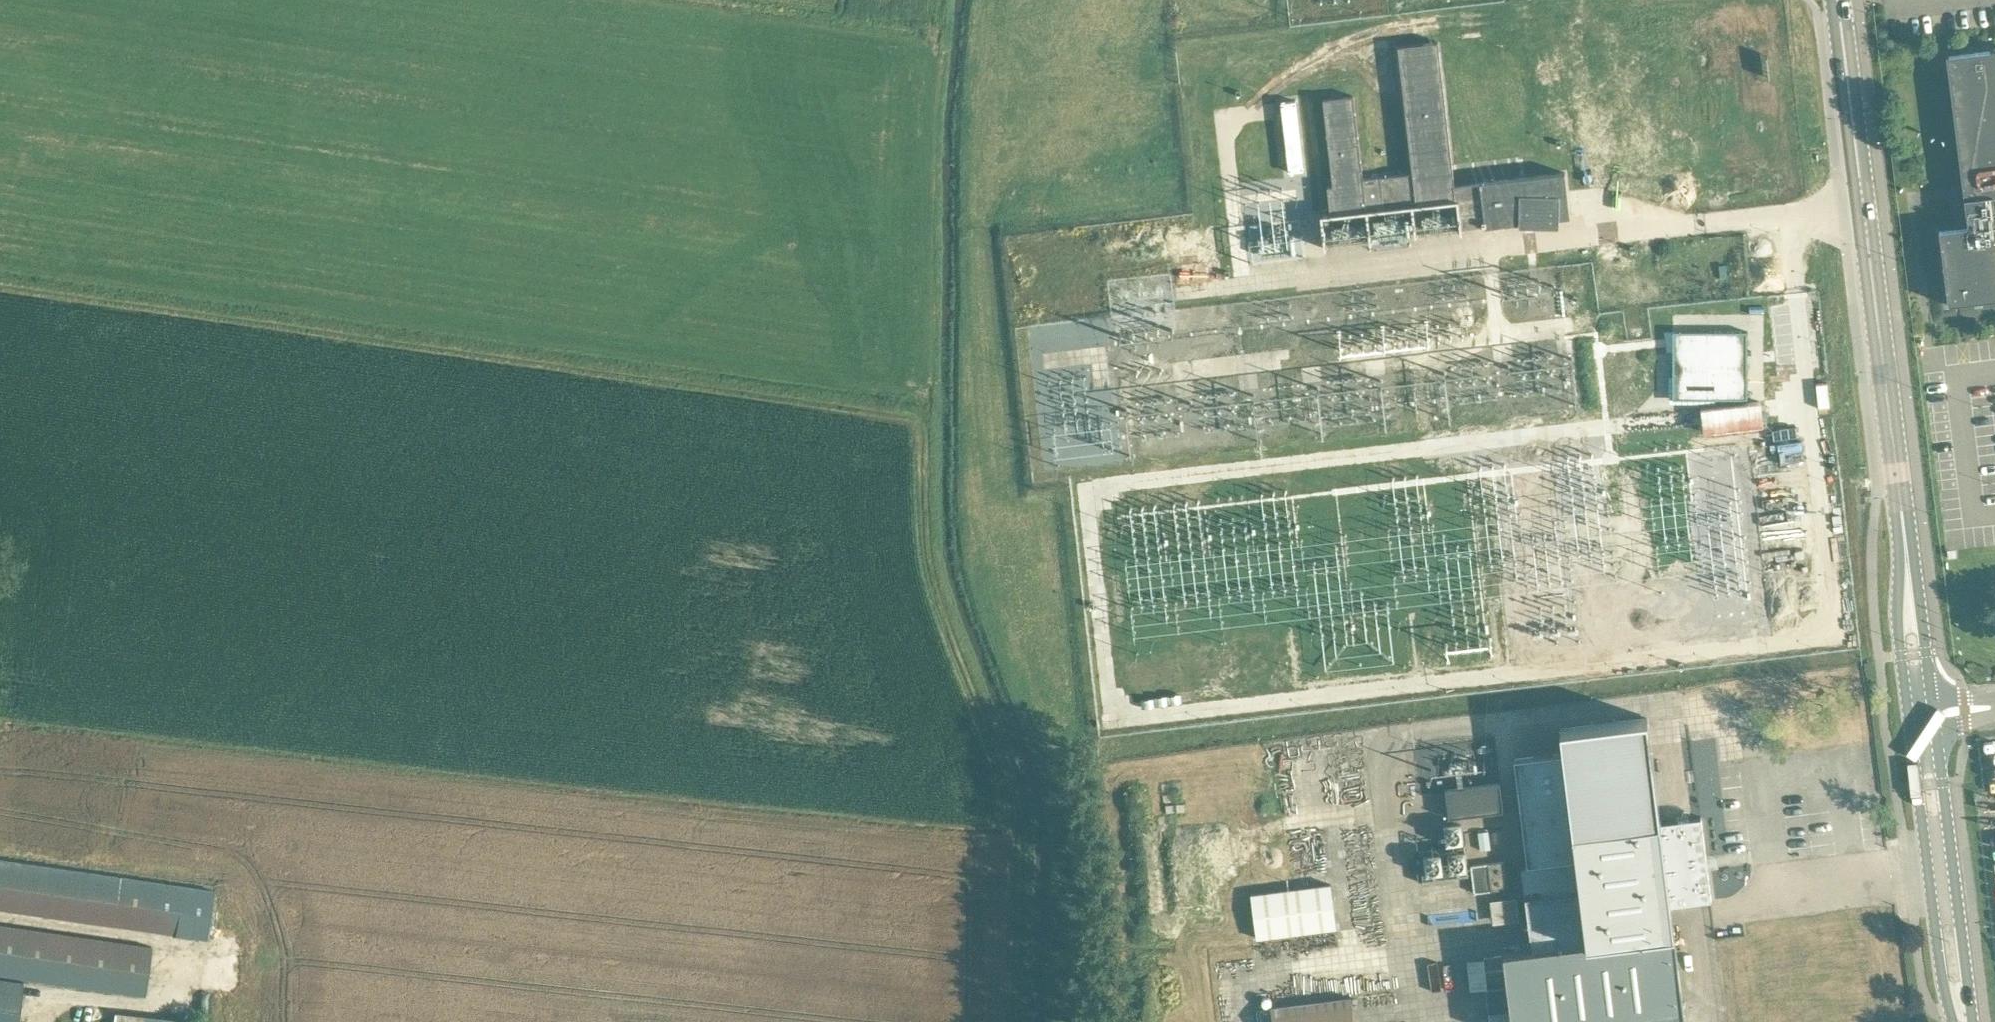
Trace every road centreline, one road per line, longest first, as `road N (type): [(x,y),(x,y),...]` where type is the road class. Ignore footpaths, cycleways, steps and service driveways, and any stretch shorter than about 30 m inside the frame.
road 1 (secondary): [(1907,555),(1864,212)]
road 2 (secondary): [(1969,1021),(1935,729)]
road 3 (secondary): [(1910,732),(1943,982),(1957,1021)]
road 4 (secondary): [(1864,212),(1837,0)]
road 5 (unclassified): [(1864,212),(1706,224)]
road 6 (secondary): [(1907,555),(1899,635),(1907,704)]
road 7 (secondary): [(1932,702),(1907,555)]

